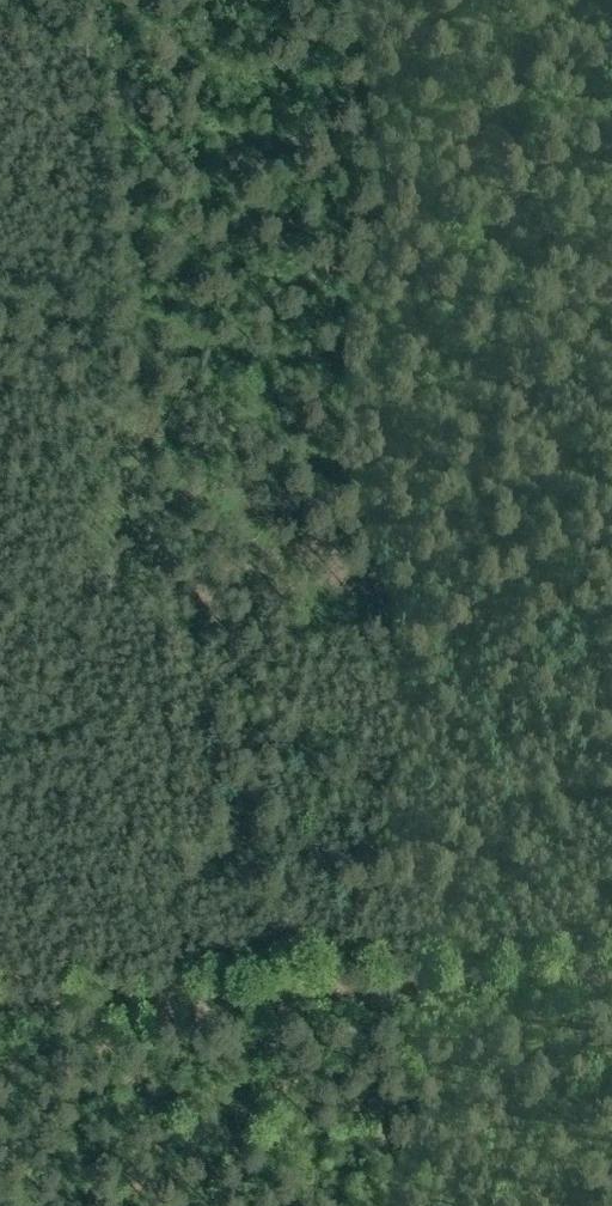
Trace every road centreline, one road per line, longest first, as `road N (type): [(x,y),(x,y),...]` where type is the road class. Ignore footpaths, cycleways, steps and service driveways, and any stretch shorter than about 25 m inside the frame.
road 1 (track): [(0,1026),(611,997)]

